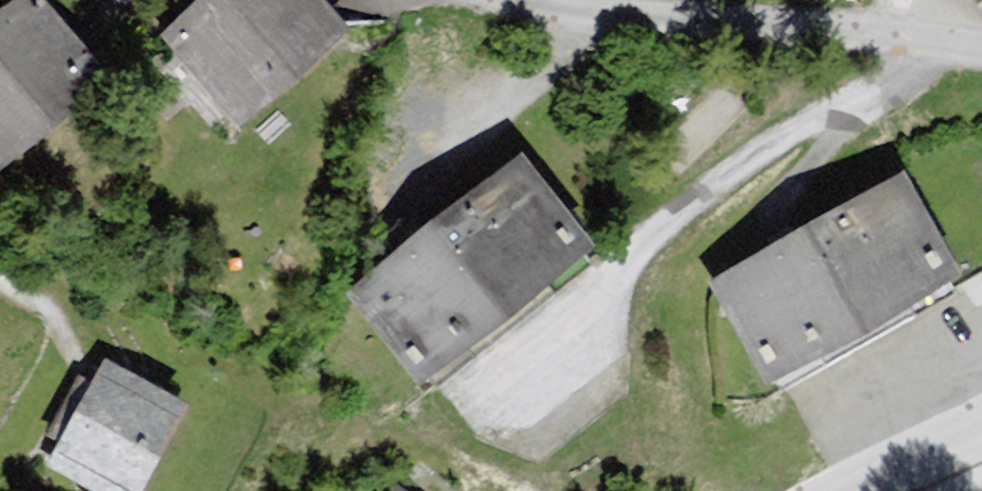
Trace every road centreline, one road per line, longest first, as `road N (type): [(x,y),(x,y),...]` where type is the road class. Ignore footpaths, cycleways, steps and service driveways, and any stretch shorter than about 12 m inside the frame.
road 1 (residential): [(981,51),(485,0)]

